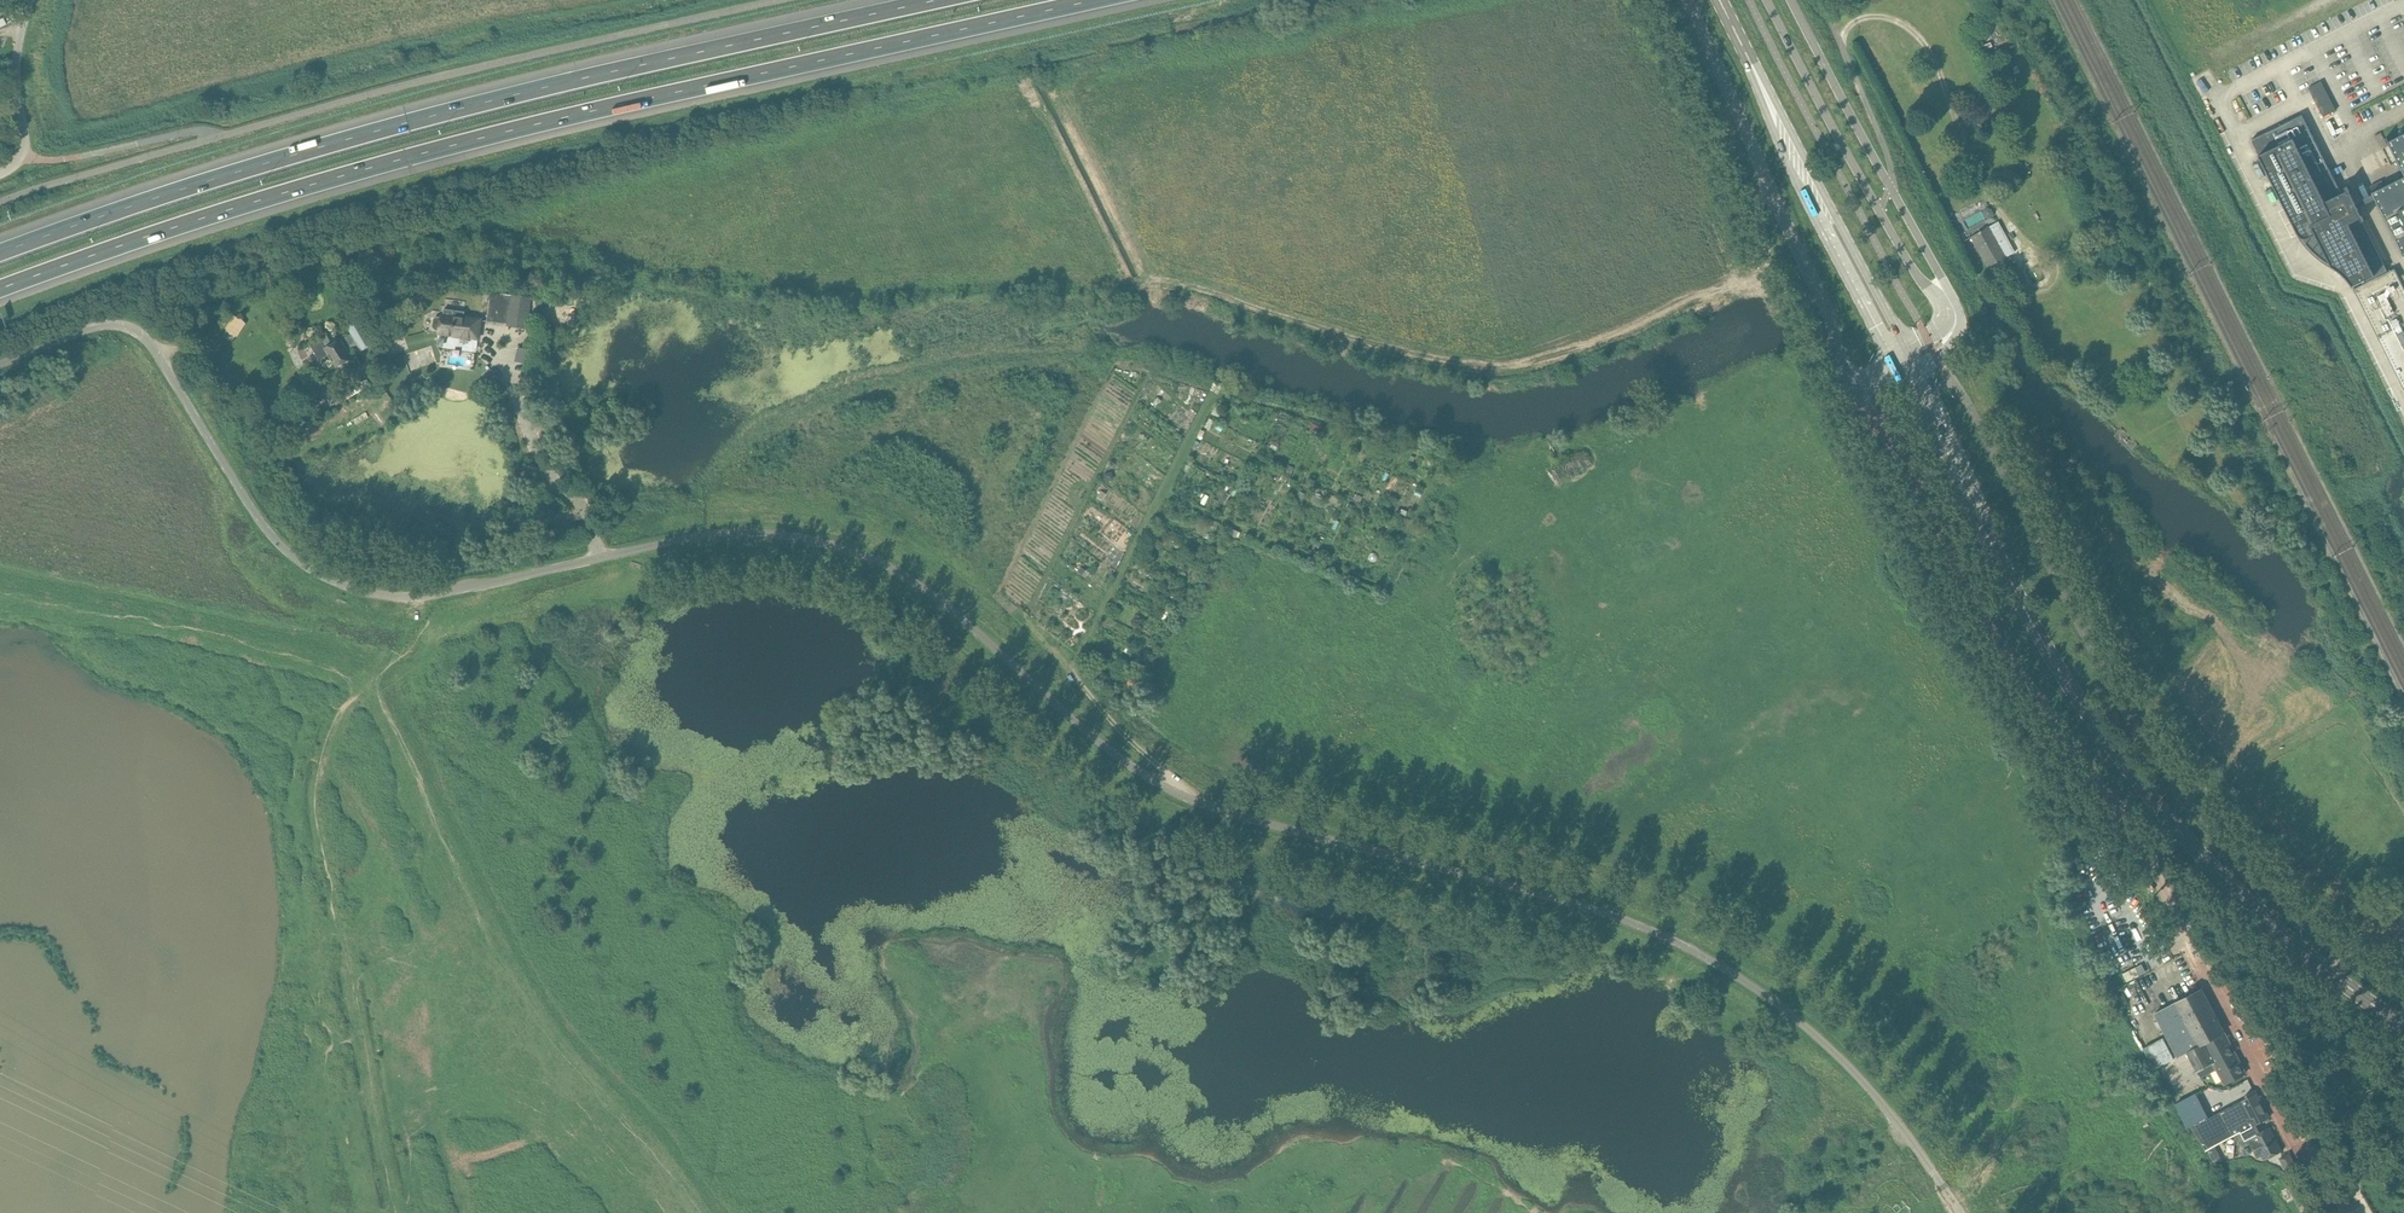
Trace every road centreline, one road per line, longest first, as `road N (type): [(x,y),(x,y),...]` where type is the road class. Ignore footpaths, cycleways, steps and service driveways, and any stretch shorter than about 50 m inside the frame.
road 1 (unclassified): [(1962,1212),(1844,1061),(1738,975),(1622,921),(1166,790),(1115,759),(906,576),(847,546),(746,533),(673,540),(433,596),(386,595),(315,571),(267,531),(133,327),(96,324),(0,364)]
road 2 (motorway): [(0,290),(378,165),(587,109),(1093,0)]
road 3 (motorway): [(932,0),(574,78),(367,134),(0,255)]
road 4 (residential): [(2338,1212),(2144,854),(2003,655),(1854,387)]
road 5 (secondary): [(1944,447),(2046,649),(2135,778),(2277,929),(2403,1026)]
road 6 (track): [(1194,799),(1078,679),(1075,662),(1218,394)]
road 7 (unclassified): [(1854,387),(1841,364),(1846,346),(1683,0)]
road 8 (unclassified): [(1766,0),(1898,243),(1941,290)]
road 9 (unclassified): [(1941,290),(1940,275),(1790,0)]
road 10 (secondary): [(1818,199),(1719,0)]
road 11 (unclassified): [(0,174),(22,156),(14,78),(30,0)]
road 12 (secondary): [(1818,199),(1833,250),(1894,366)]
road 13 (secondary): [(1910,345),(1818,199)]
road 14 (track): [(1756,163),(1748,174),(1772,247),(1747,282)]

